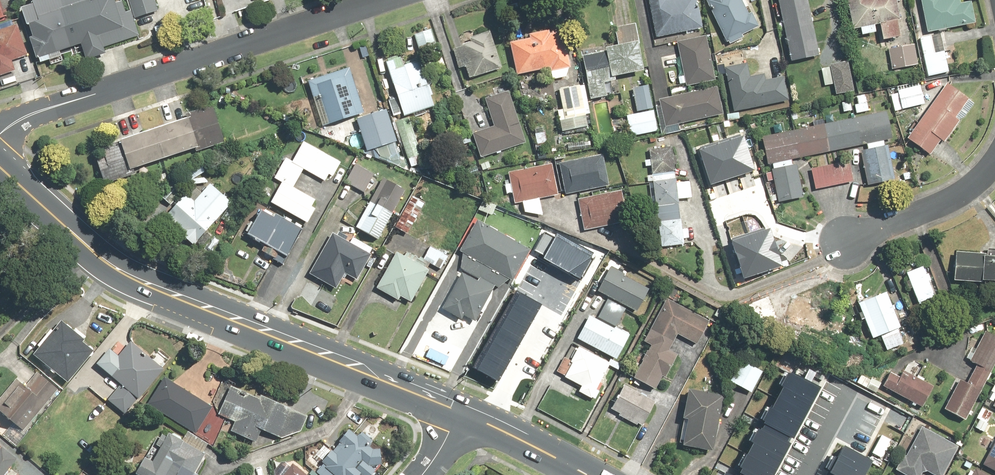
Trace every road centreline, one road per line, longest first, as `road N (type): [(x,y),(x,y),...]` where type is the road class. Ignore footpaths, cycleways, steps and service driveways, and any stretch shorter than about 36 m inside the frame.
road 1 (primary): [(0,169),(127,274),(464,414)]
road 2 (residential): [(0,132),(40,110),(390,0)]
road 3 (residential): [(994,160),(976,184),(852,246)]
road 4 (primary): [(464,414),(584,474)]

